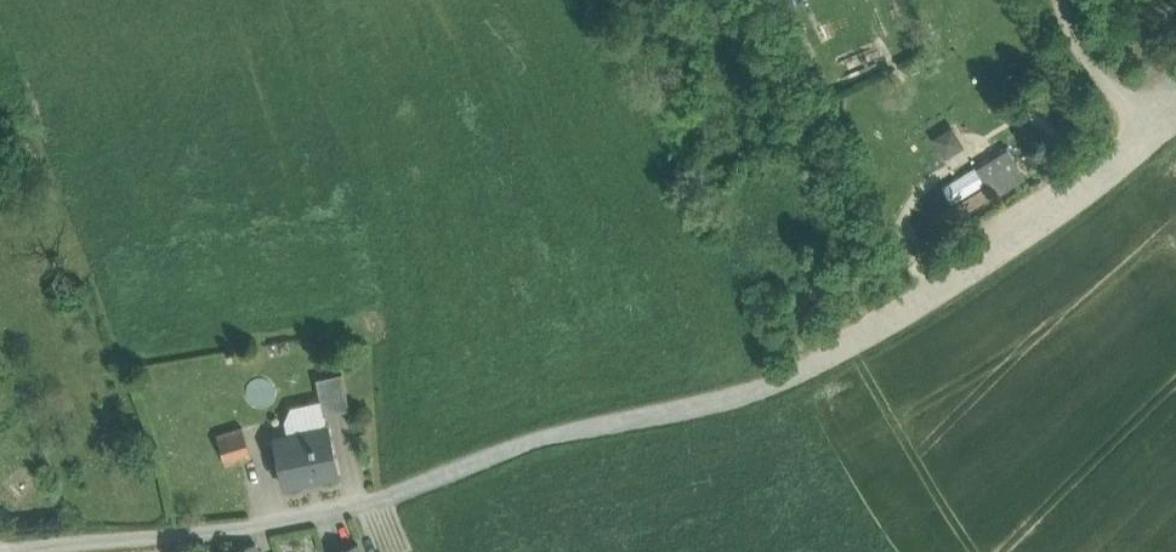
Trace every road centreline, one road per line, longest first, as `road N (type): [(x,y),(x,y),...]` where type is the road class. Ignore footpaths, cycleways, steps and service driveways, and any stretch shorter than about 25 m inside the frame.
road 1 (unclassified): [(1142,138),(1105,175),(942,296),(800,374),(328,512),(0,550)]
road 2 (unclassified): [(1064,0),(1142,138)]

